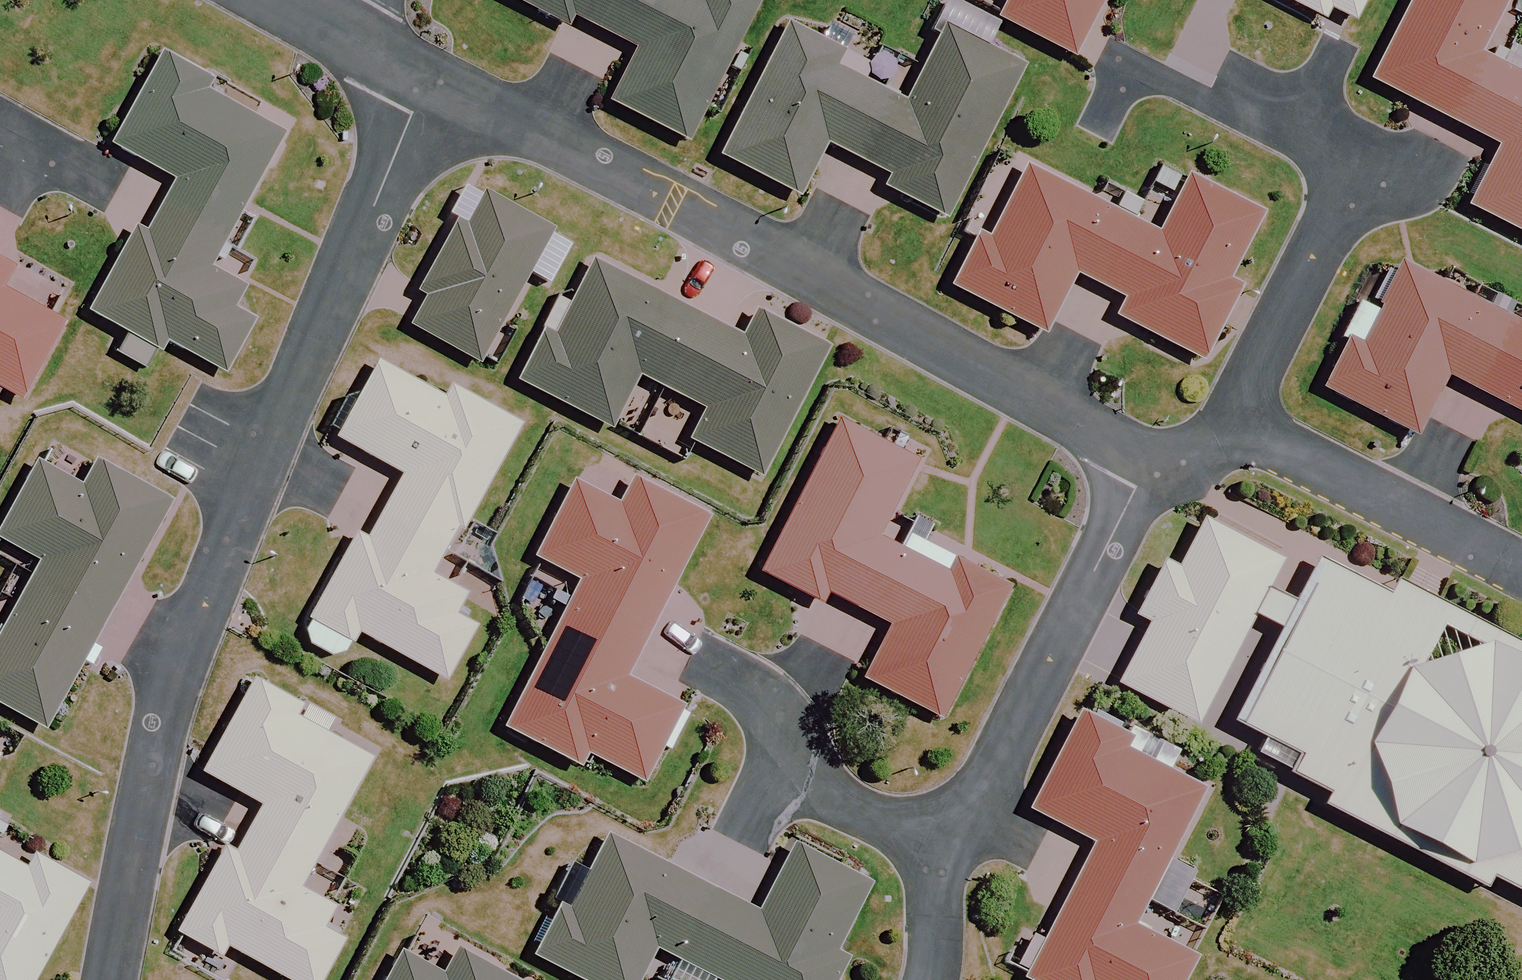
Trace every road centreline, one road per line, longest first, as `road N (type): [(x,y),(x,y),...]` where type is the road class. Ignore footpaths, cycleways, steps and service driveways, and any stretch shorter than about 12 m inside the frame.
road 1 (residential): [(429,79),(234,524),(148,819),(116,979)]
road 2 (residential): [(1149,460),(429,79)]
road 3 (residential): [(1123,51),(1331,152),(1345,173),(1340,218),(1231,425)]
road 4 (residential): [(1149,460),(940,840)]
road 5 (residential): [(1521,567),(1231,425)]
road 6 (residential): [(700,664),(805,772),(940,840)]
road 7 (residential): [(940,840),(925,979)]

